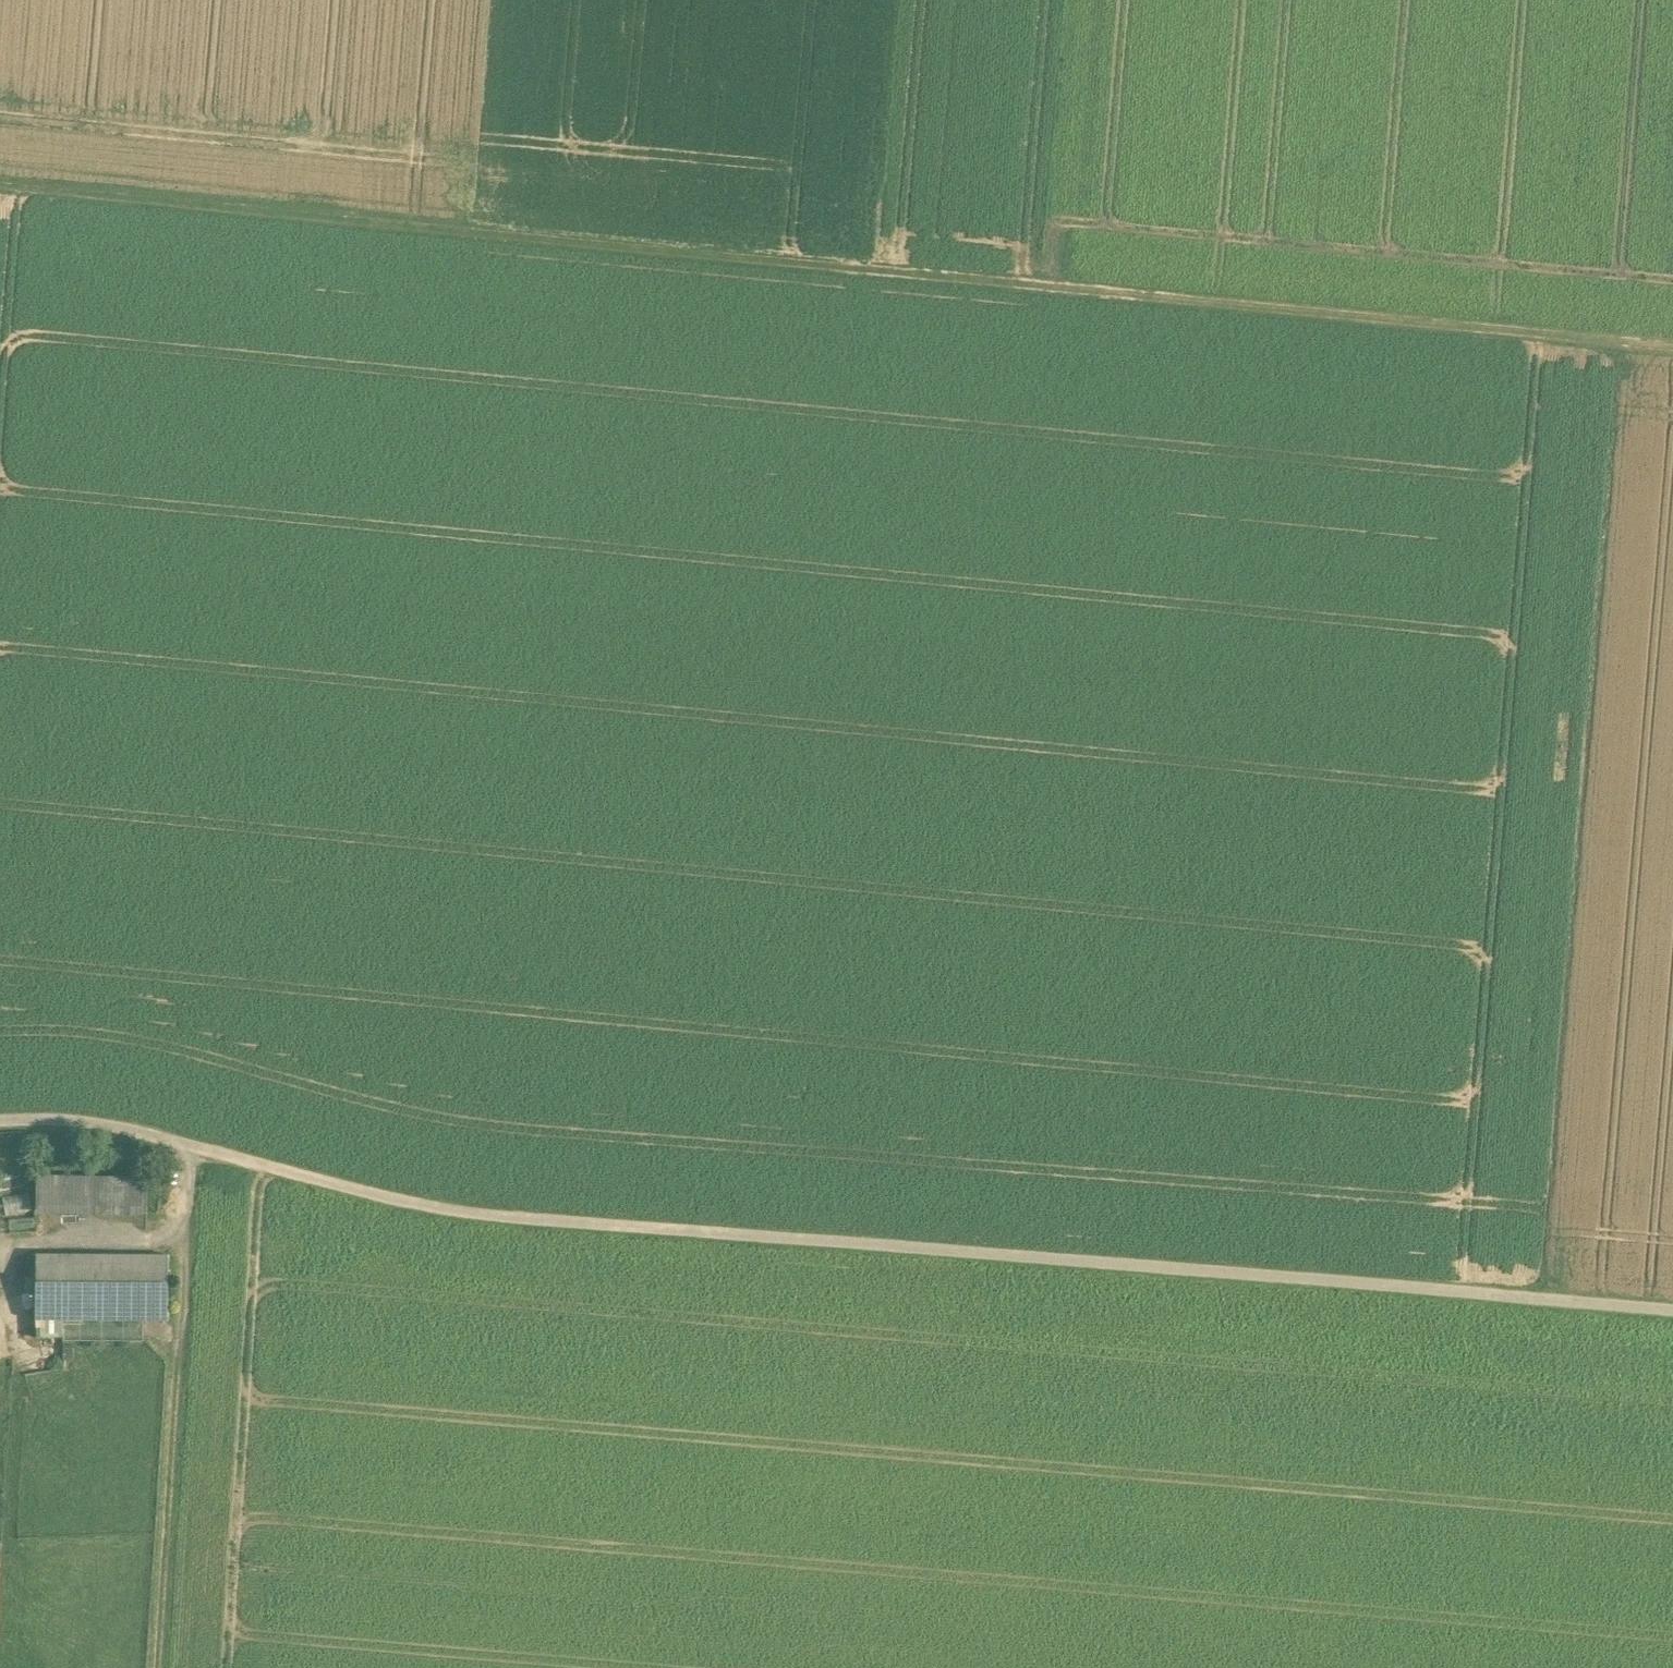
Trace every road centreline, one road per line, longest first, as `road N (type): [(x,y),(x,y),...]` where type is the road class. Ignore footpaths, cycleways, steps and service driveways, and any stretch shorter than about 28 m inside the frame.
road 1 (track): [(0,1121),(115,1127),(499,1217),(1672,1315)]
road 2 (track): [(0,190),(1672,347)]

